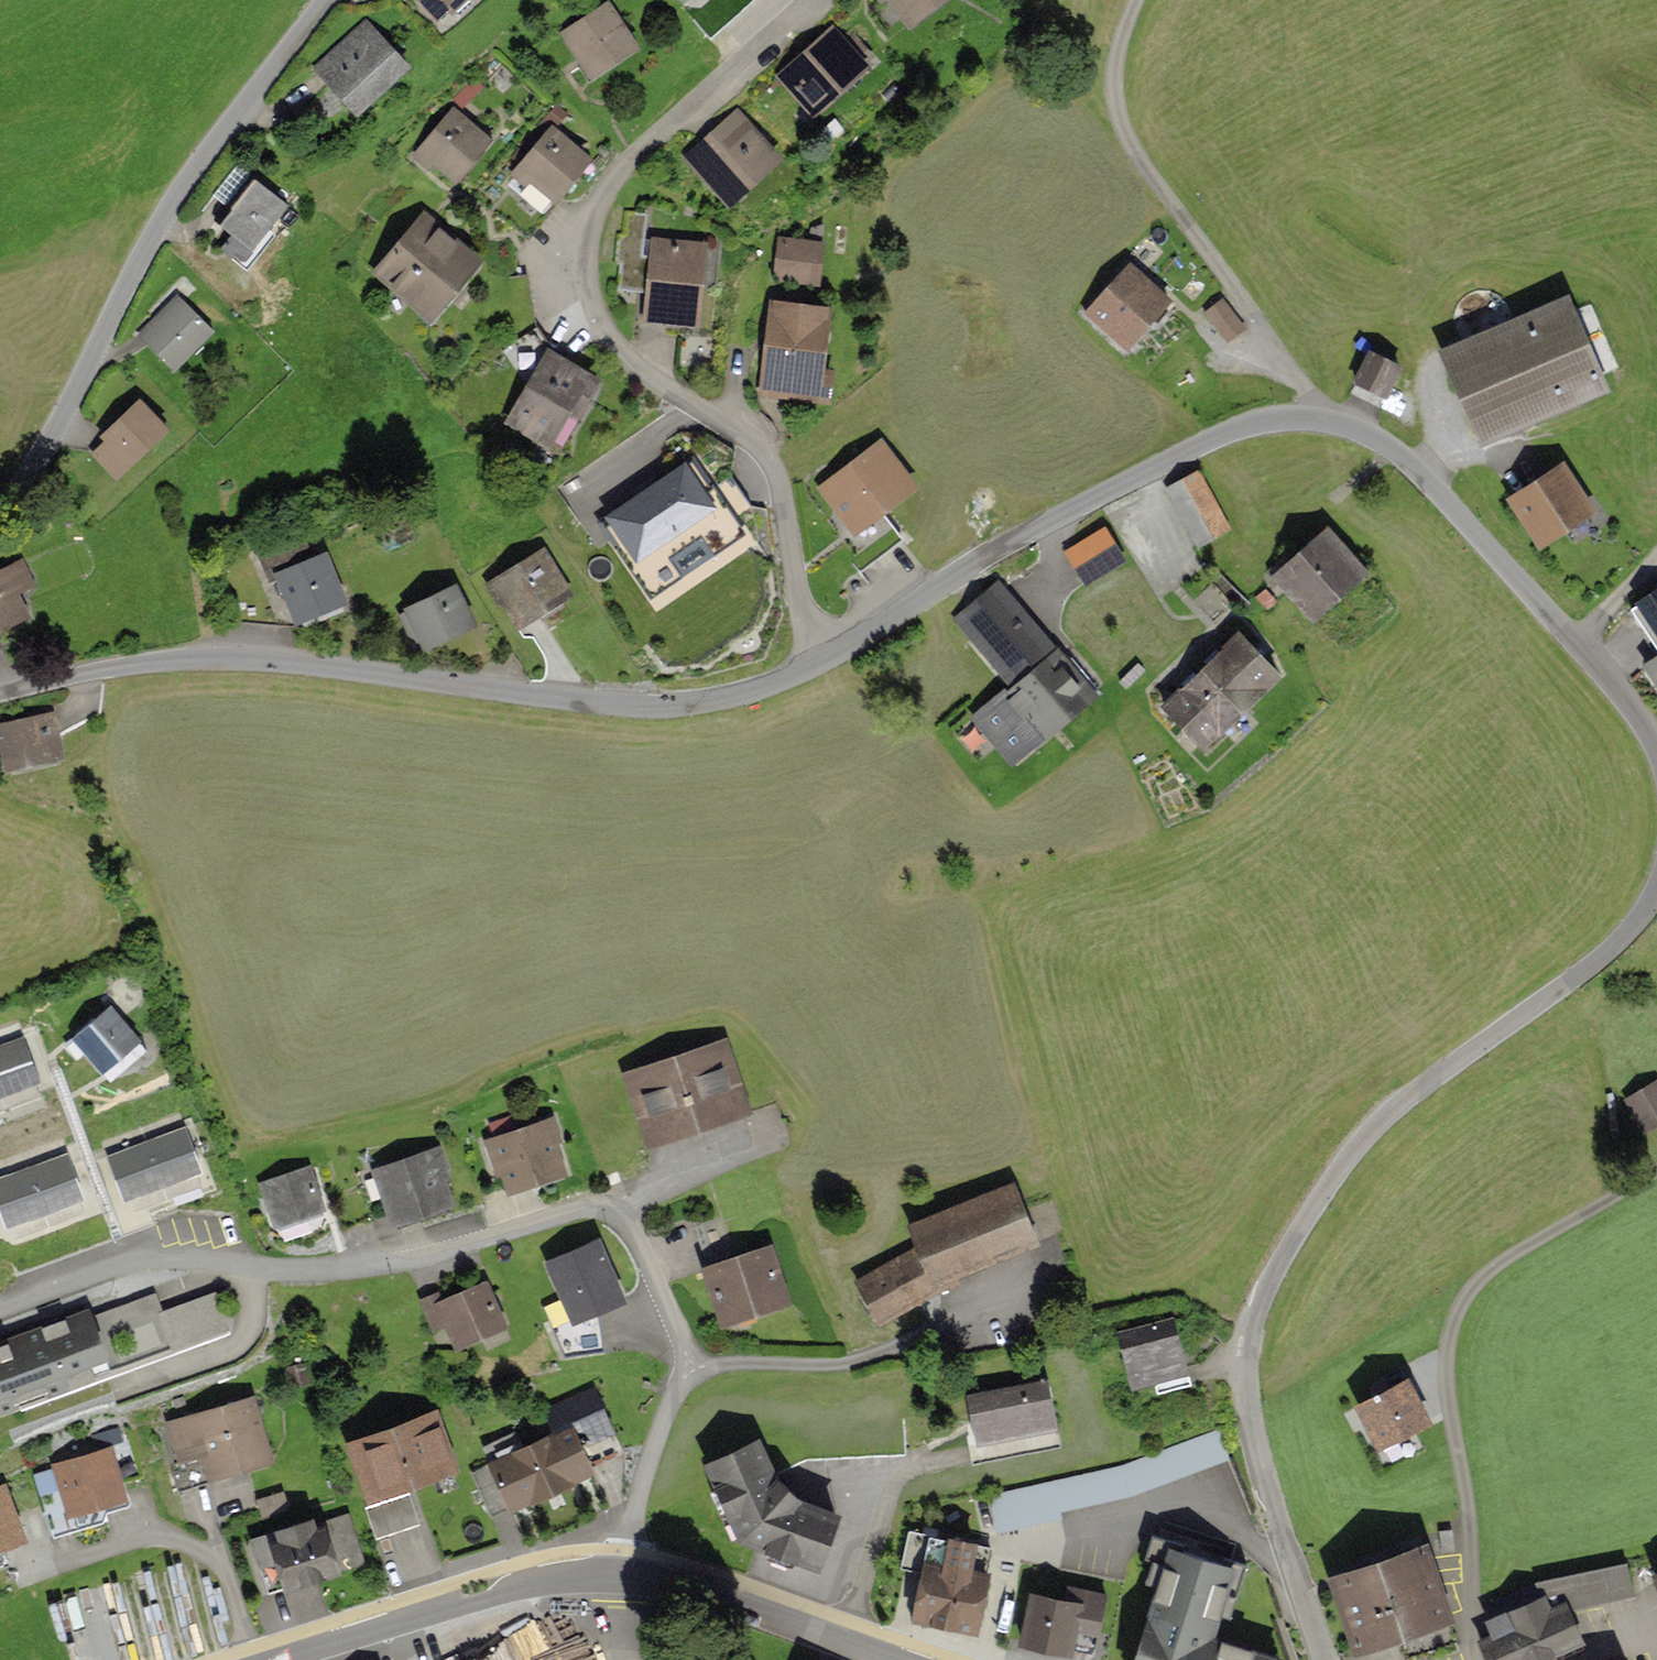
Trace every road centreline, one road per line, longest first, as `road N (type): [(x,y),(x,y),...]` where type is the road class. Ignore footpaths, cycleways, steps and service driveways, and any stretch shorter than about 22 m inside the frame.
road 1 (residential): [(1656,746),(1632,707),(1403,455),(1330,419),(1267,421),(1228,432),(1023,535),(823,660)]
road 2 (residential): [(1326,1659),(1250,1412),(1250,1332),(1324,1188),(1389,1111),(1578,978),(1619,943),(1656,891)]
road 3 (residential): [(823,660),(801,607),(779,472),(732,425),(633,366),(591,301),(586,247),(591,217),(628,164),(815,0)]
road 4 (residential): [(823,660),(736,698),(674,707),(247,658),(94,671),(0,693)]
road 5 (residential): [(627,1204),(357,1267),(164,1253),(0,1314)]
road 6 (residential): [(0,513),(19,493),(181,187),(330,0)]
road 7 (track): [(1330,419),(1142,156),(1116,95),(1117,52),(1139,0)]
road 8 (residential): [(252,1659),(527,1571),(615,1565)]
road 9 (residential): [(693,1364),(836,1366),(904,1346),(1047,1271)]
road 10 (residential): [(615,1565),(889,1659)]
road 11 (residential): [(615,1565),(693,1364)]
road 12 (residential): [(627,1204),(785,1127)]
road 13 (residential): [(693,1364),(627,1204)]

